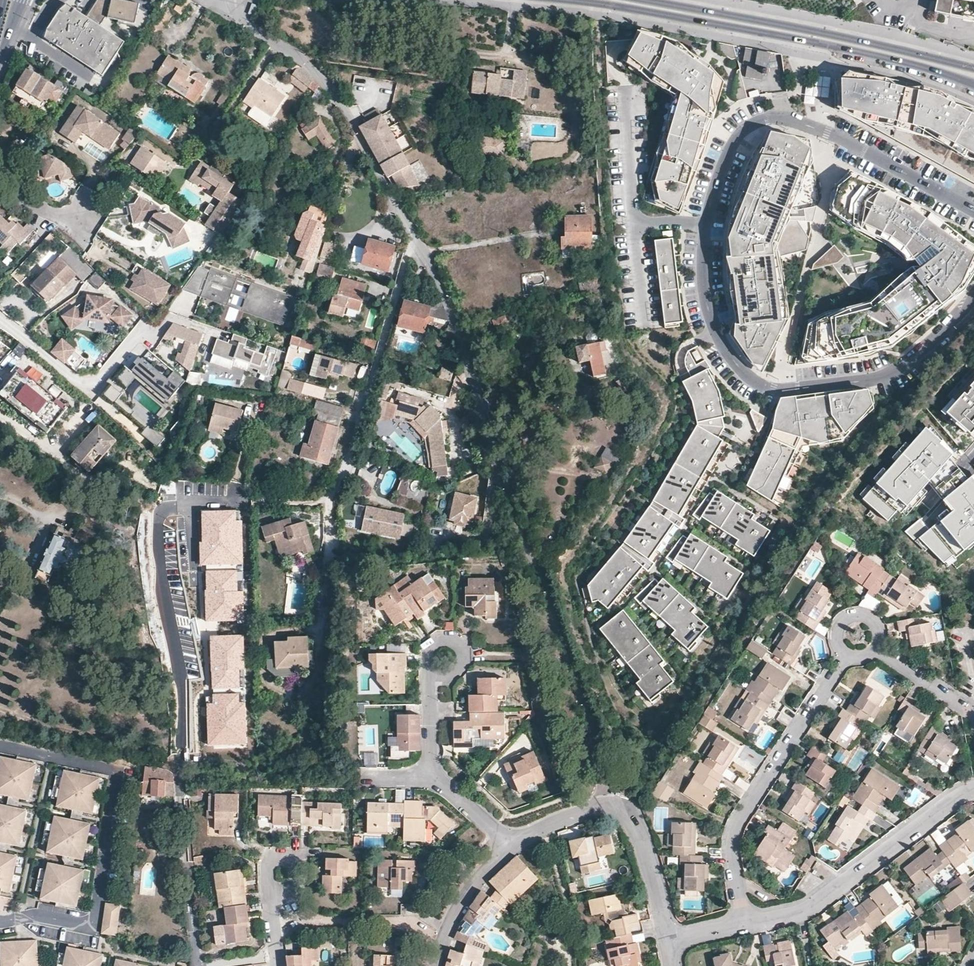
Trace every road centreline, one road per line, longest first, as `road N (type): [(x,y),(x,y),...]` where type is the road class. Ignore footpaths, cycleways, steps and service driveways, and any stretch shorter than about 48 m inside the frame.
road 1 (residential): [(973,210),(827,133),(774,117),(740,131),(724,164),(703,278),(724,349),(746,375),(774,389),(884,375),(927,346),(973,297)]
road 2 (primary): [(573,0),(835,47),(973,83)]
road 3 (primary): [(973,67),(646,0)]
road 4 (residential): [(425,252),(328,83),(246,24),(237,0)]
road 5 (residential): [(847,653),(736,829),(746,924)]
road 6 (residential): [(516,512),(457,325),(425,252)]
road 7 (residential): [(746,924),(804,910),(973,786)]
road 8 (residential): [(179,773),(200,965)]
road 9 (track): [(275,923),(403,919),(448,931)]
road 10 (residential): [(670,942),(634,822),(621,808)]
road 11 (residential): [(512,844),(467,896),(437,965)]

